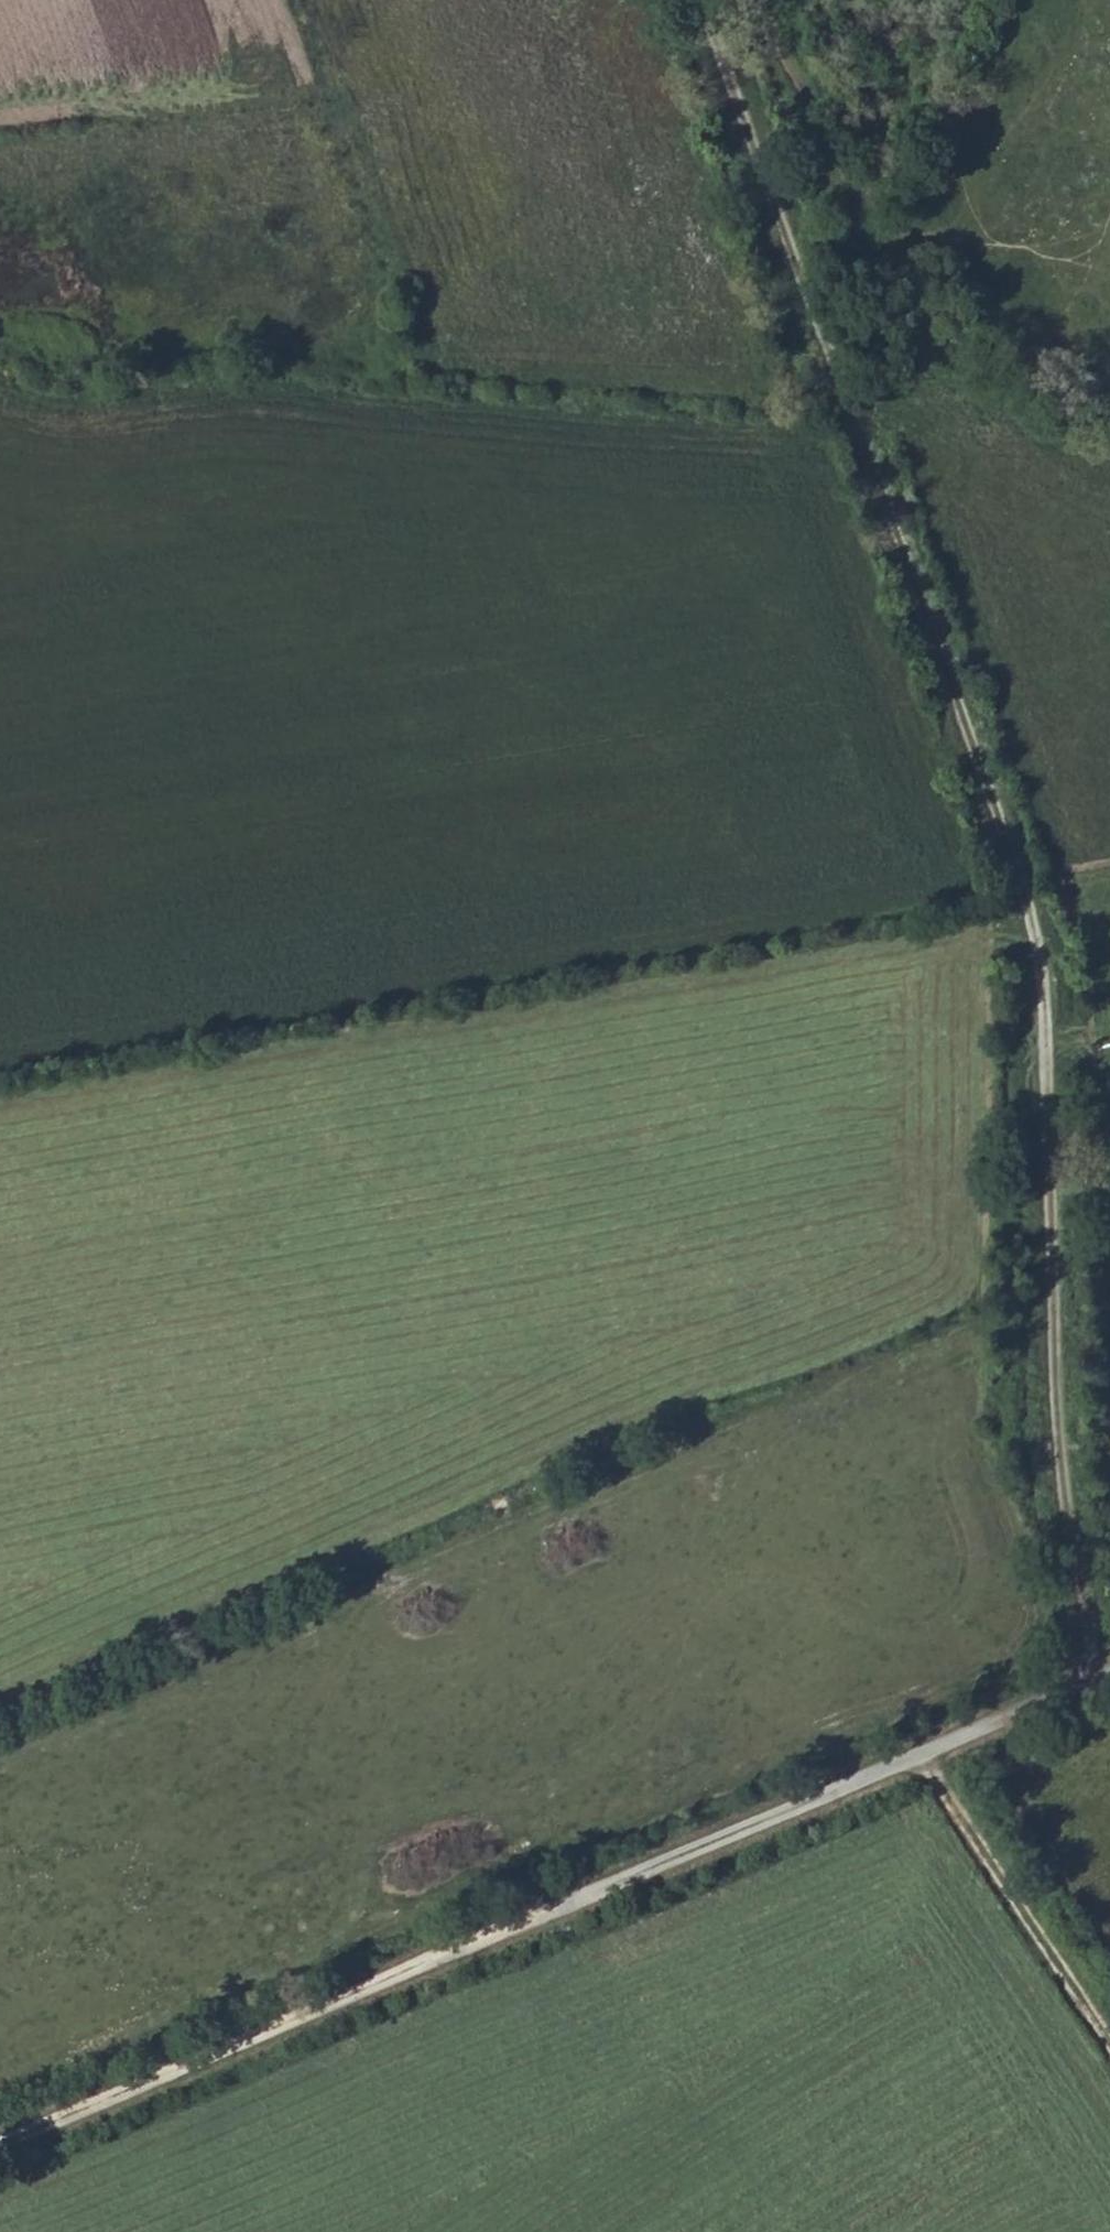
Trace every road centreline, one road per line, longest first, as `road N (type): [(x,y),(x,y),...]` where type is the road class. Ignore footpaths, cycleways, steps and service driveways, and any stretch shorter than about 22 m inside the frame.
road 1 (track): [(1094,1677),(1058,1369),(1048,1017),(1025,877),(802,294),(699,0)]
road 2 (track): [(0,2147),(923,1761),(1094,1677)]
road 3 (track): [(1109,2038),(923,1761)]

